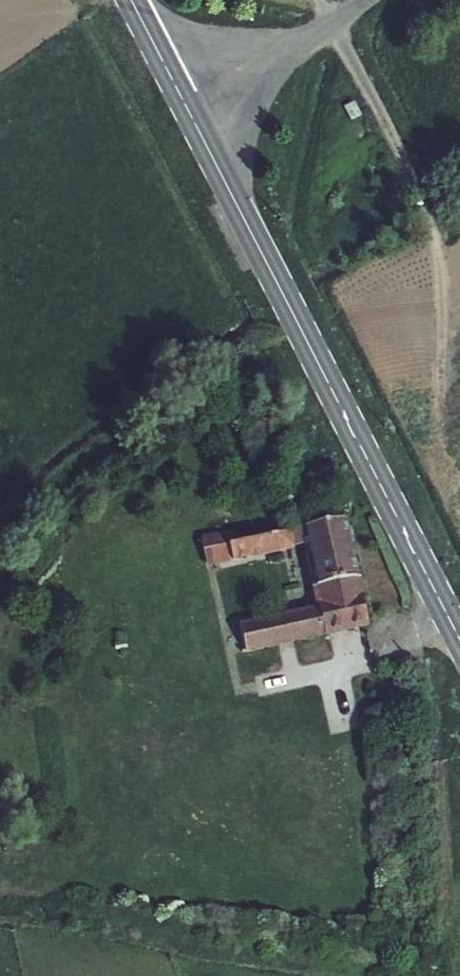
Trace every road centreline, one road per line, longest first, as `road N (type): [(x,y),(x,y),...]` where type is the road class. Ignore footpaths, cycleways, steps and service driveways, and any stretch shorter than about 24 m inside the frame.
road 1 (tertiary): [(459,640),(190,115)]
road 2 (track): [(417,189),(319,0)]
road 3 (unclassified): [(190,115),(365,0)]
road 4 (tertiary): [(190,115),(131,0)]

